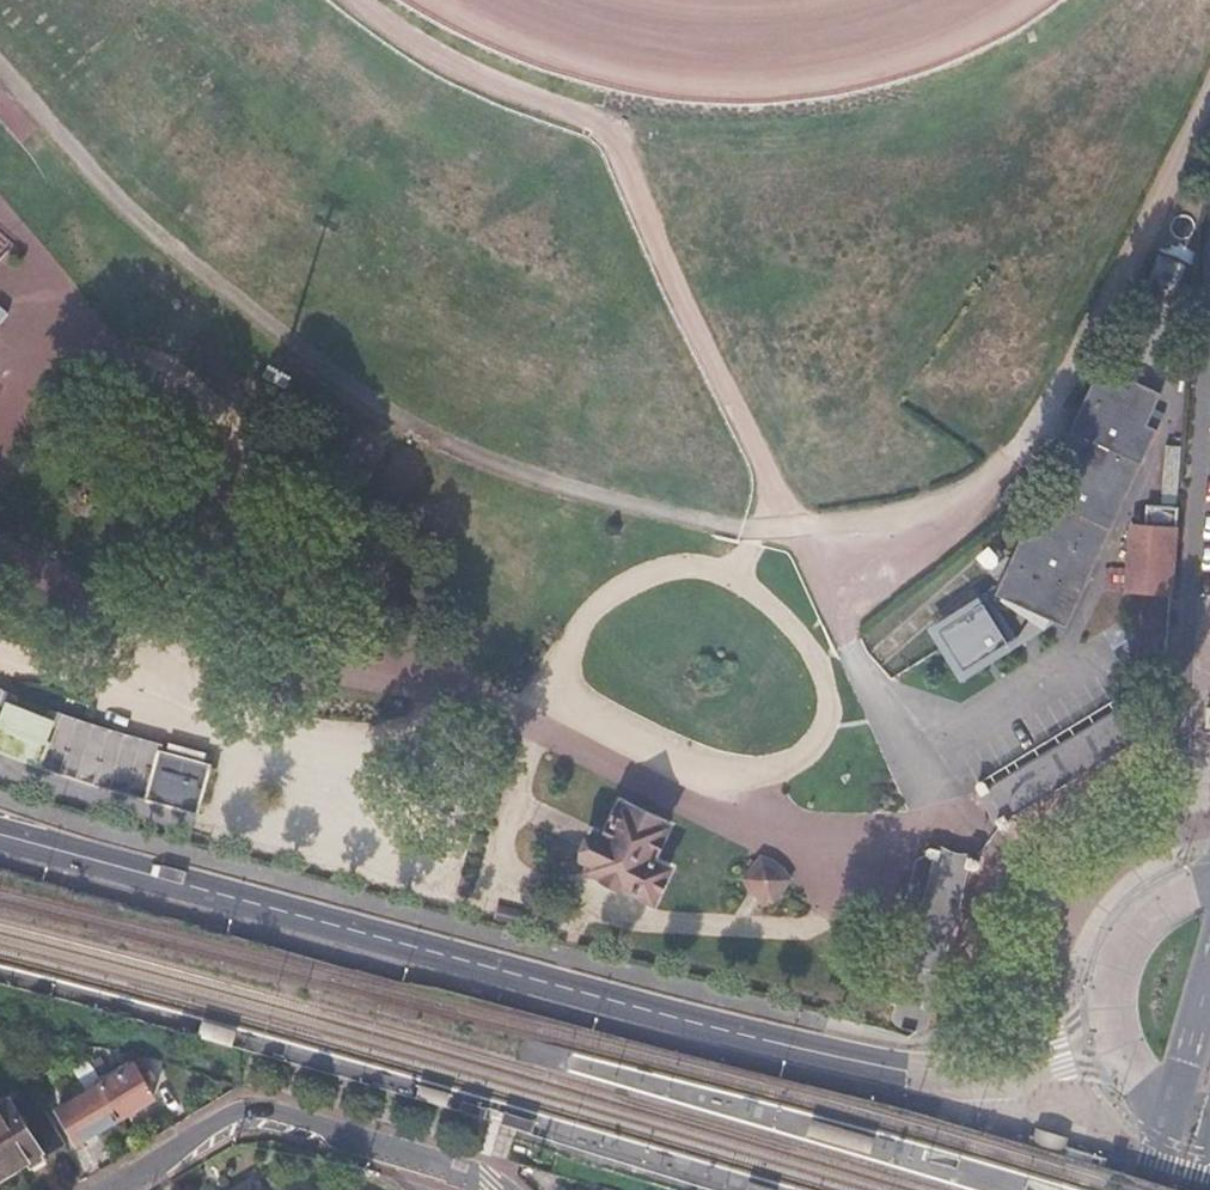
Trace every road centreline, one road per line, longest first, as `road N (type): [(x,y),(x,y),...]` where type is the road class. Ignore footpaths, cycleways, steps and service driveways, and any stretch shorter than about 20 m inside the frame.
road 1 (track): [(0,71),(117,207),(406,426),(566,488),(755,532),(944,500),(1022,448),(1053,405),(1144,229),(1209,76)]
road 2 (tertiary): [(0,838),(921,1082)]
road 3 (track): [(362,0),(380,22),(507,92),(613,133),(681,302),(800,528)]
road 4 (residential): [(112,1189),(238,1114),(264,1110),(448,1161),(496,1189)]
road 5 (tertiary): [(921,1082),(1014,1080),(1086,1066),(1126,1078)]
road 6 (tertiary): [(1104,1003),(1076,1033),(921,1082)]
road 7 (unknown): [(696,1189),(513,1133)]
road 8 (tertiary): [(1209,891),(1167,904),(1132,931),(1110,970),(1104,1003)]
road 9 (primary): [(1209,969),(1168,1117)]

